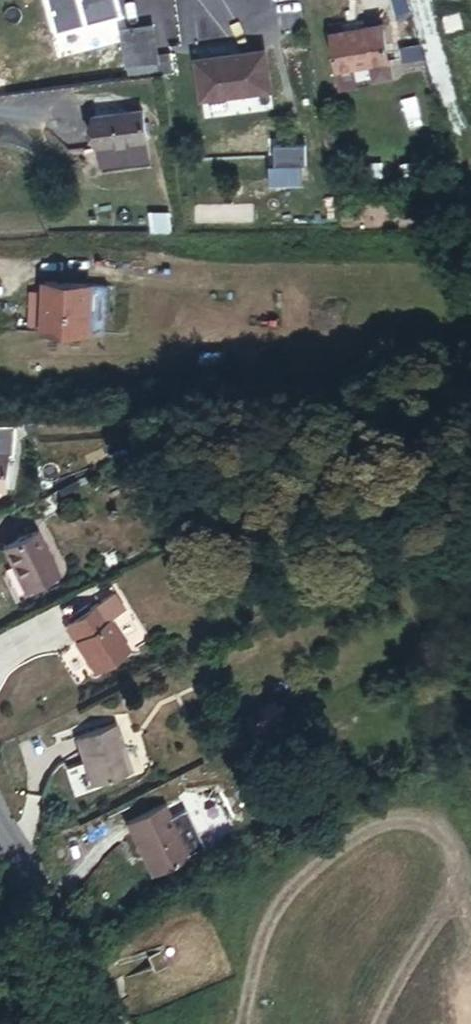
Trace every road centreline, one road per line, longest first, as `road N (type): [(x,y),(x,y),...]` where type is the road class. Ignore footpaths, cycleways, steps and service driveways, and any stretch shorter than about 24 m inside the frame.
road 1 (unclassified): [(92,1023),(0,839)]

